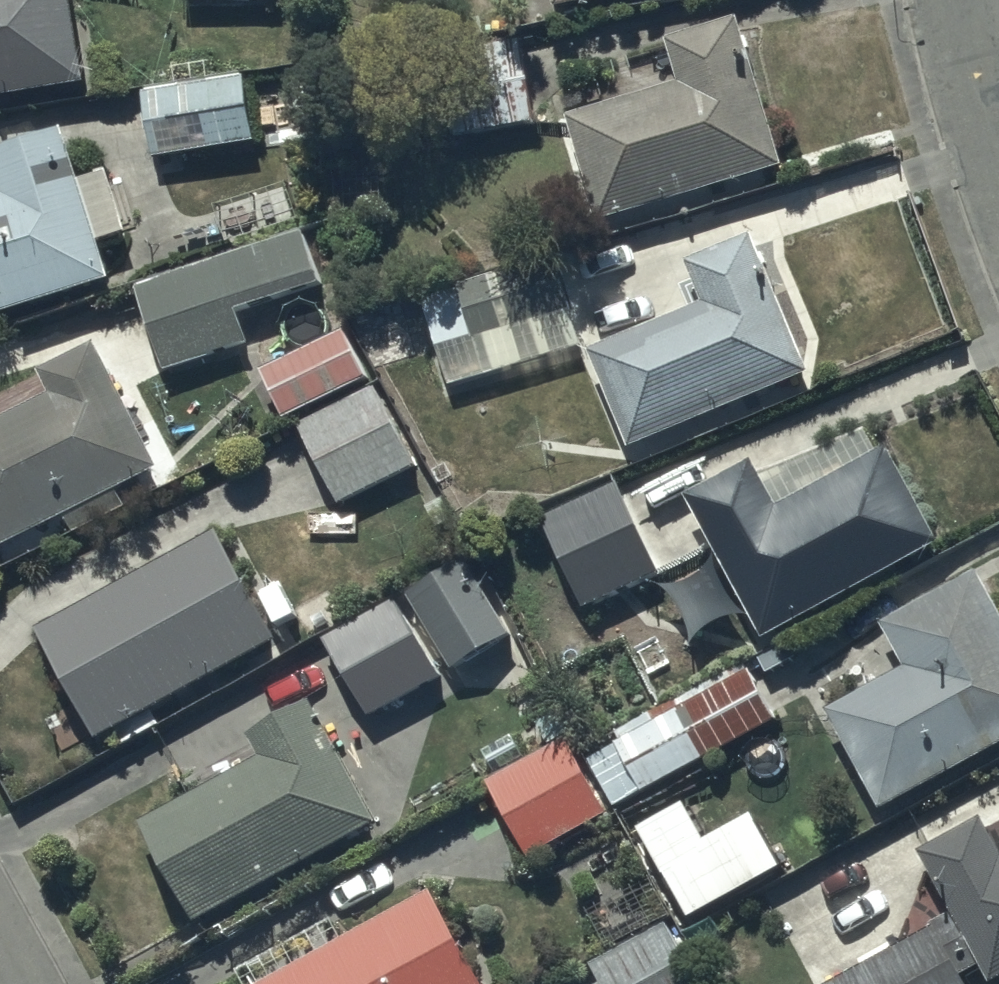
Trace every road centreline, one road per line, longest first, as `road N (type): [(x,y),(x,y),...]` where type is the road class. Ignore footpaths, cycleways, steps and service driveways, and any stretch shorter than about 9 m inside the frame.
road 1 (residential): [(998,137),(963,0)]

